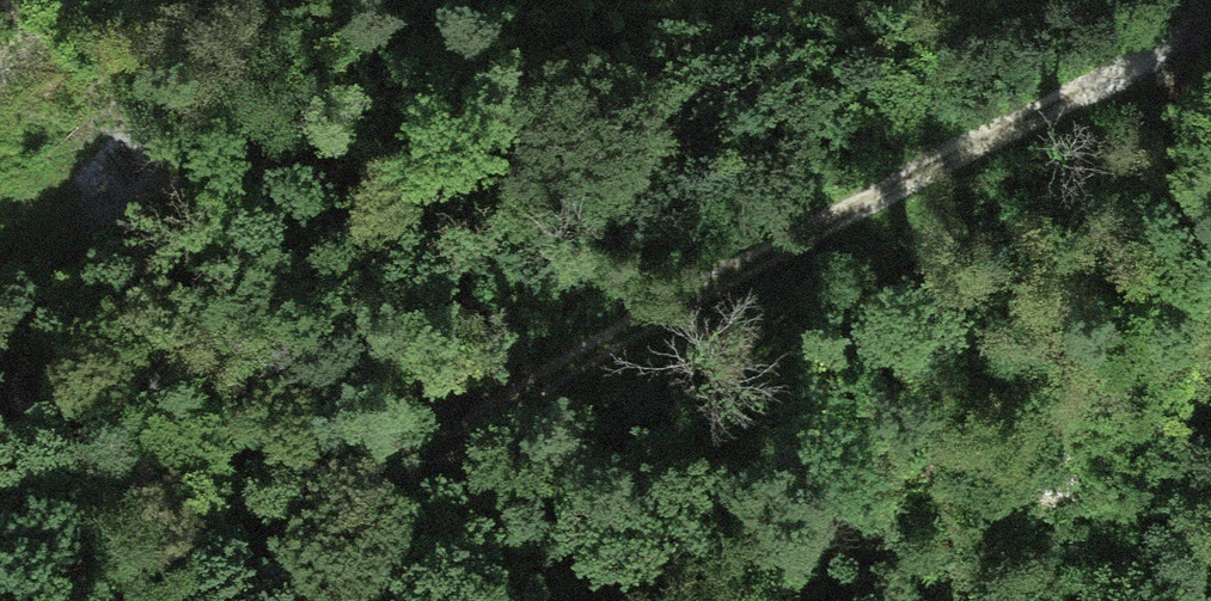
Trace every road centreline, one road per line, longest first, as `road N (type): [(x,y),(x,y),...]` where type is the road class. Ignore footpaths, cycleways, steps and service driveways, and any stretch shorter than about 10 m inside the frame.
road 1 (track): [(272,600),(504,414),(674,292),(1154,50)]
road 2 (track): [(987,134),(722,141),(502,184),(278,183),(81,293)]

